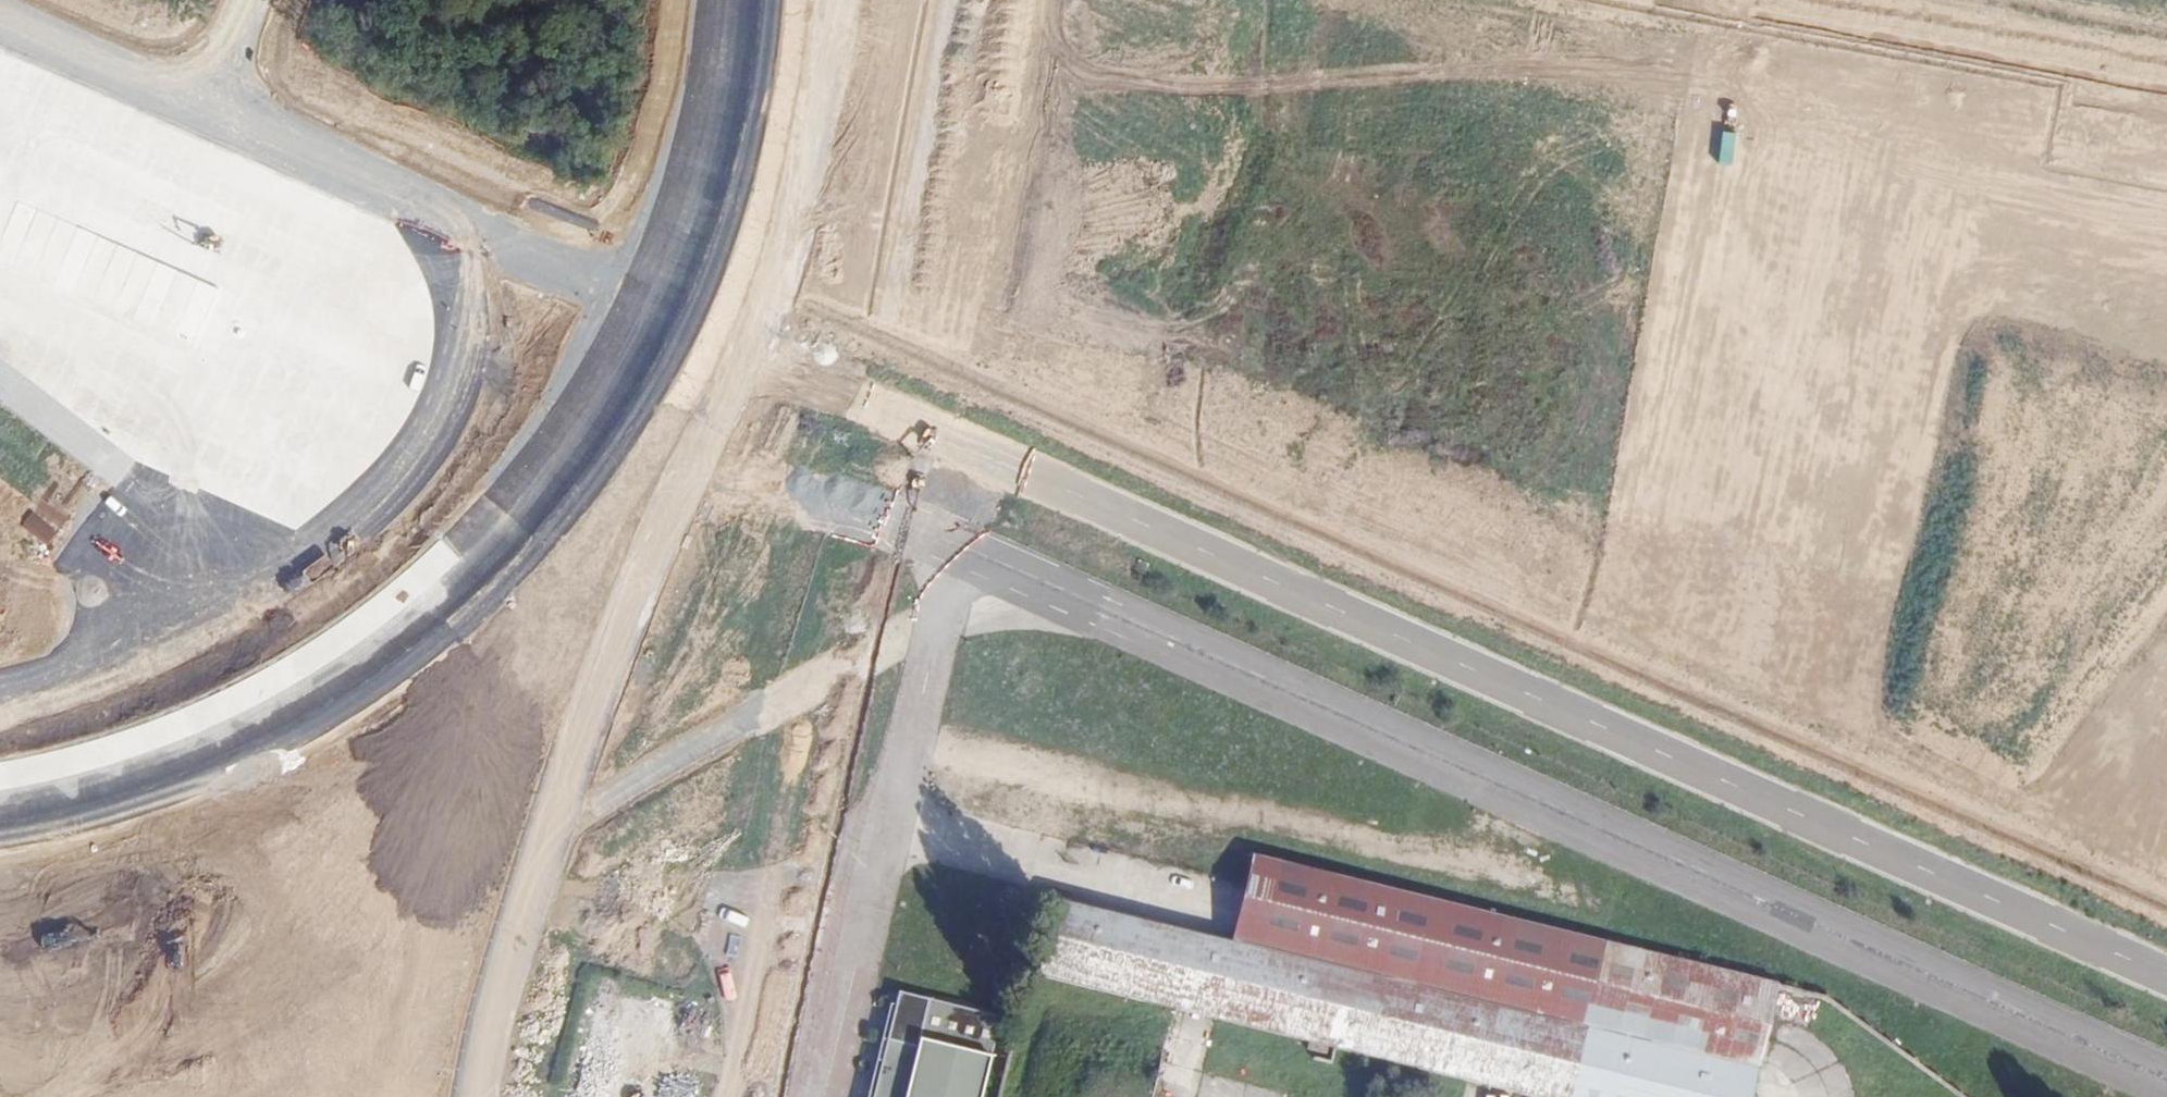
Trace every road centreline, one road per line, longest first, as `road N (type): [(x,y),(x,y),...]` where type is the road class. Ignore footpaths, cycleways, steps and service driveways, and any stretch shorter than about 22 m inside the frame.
road 1 (unclassified): [(2166,977),(903,420)]
road 2 (unclassified): [(663,314),(0,21)]
road 3 (unknown): [(939,0),(865,345)]

